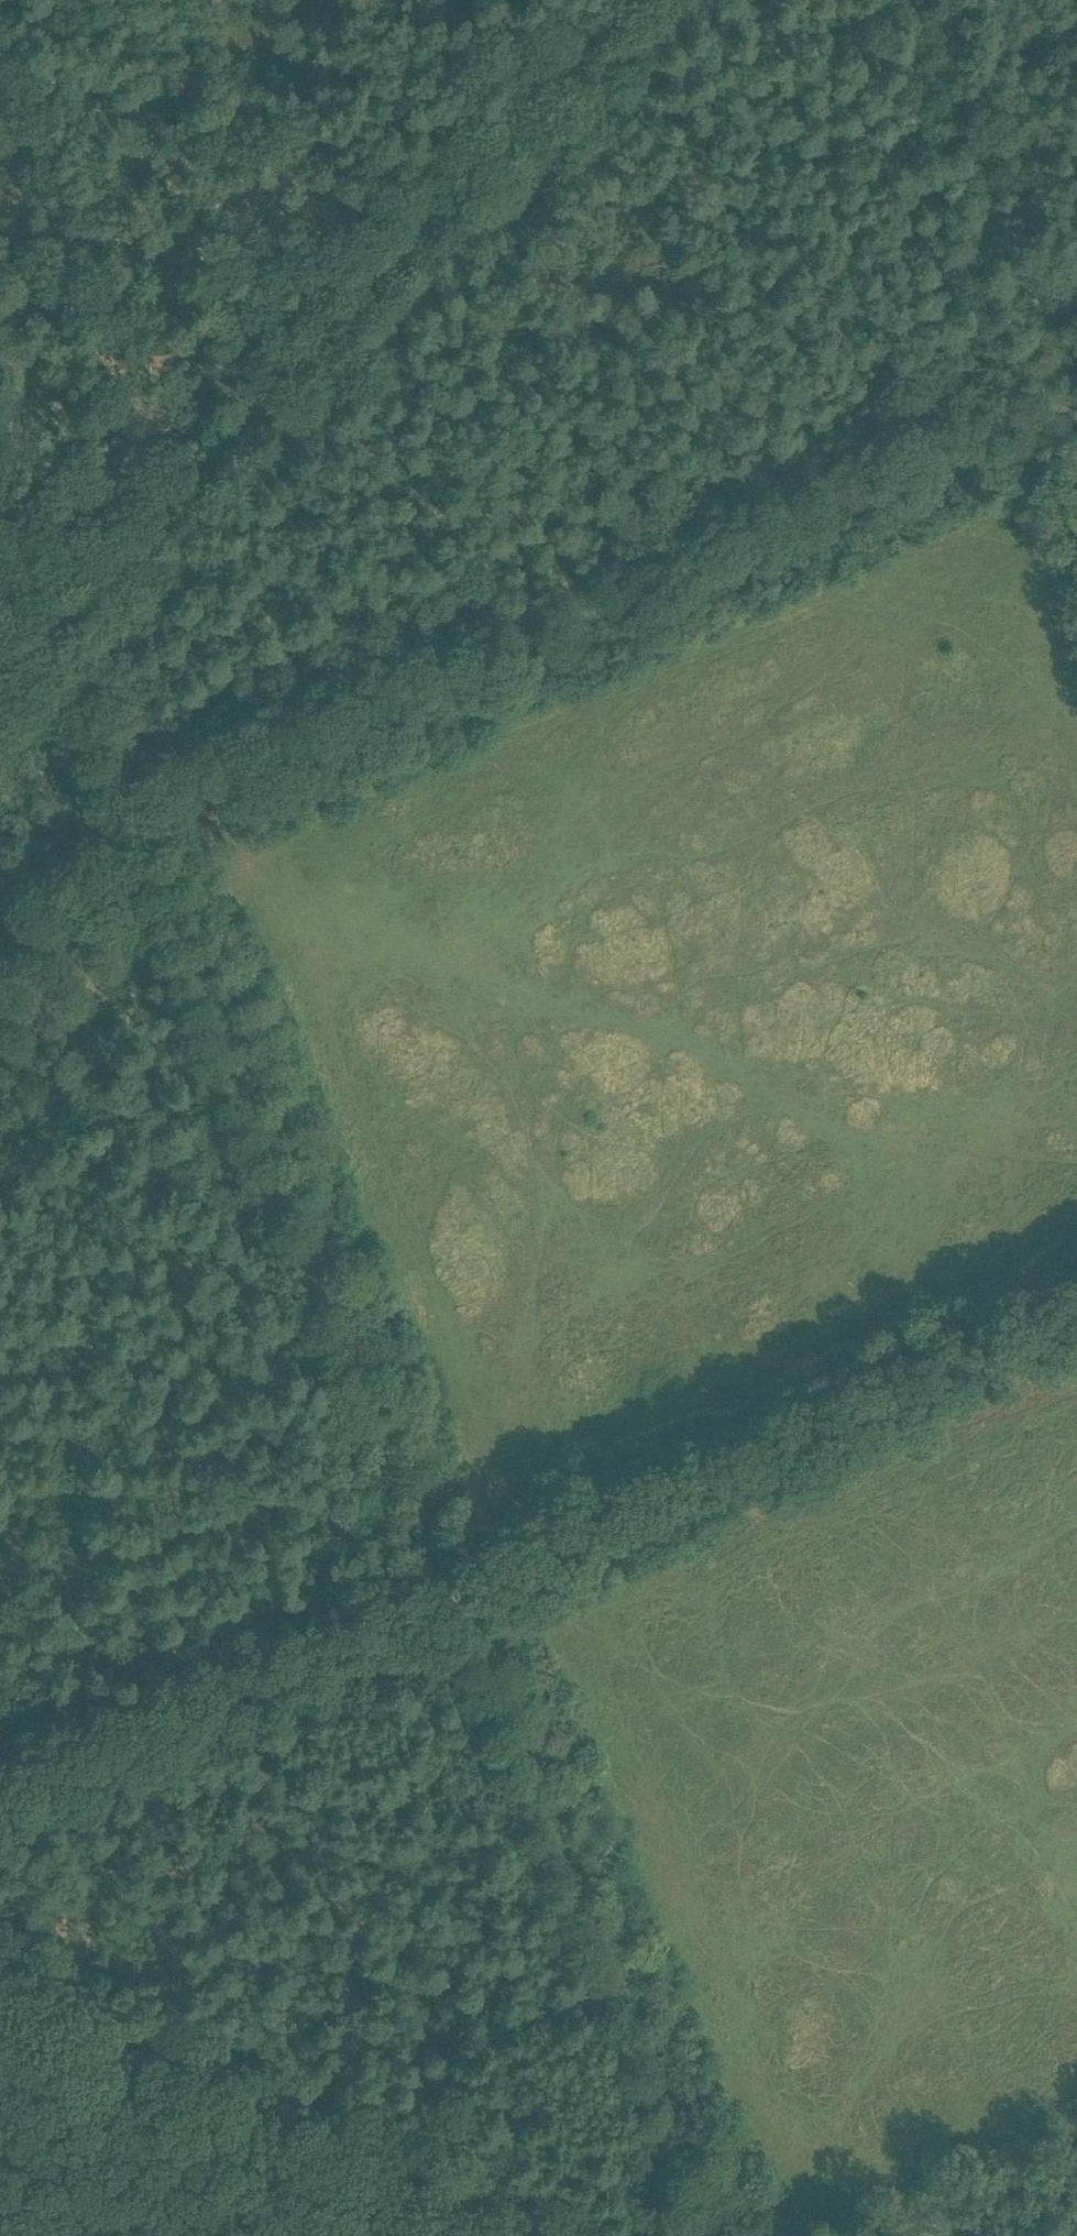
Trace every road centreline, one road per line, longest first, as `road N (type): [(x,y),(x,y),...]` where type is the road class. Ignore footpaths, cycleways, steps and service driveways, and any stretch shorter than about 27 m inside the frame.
road 1 (track): [(706,2235),(115,807),(1059,393),(943,115)]
road 2 (track): [(631,0),(0,706)]
road 3 (track): [(461,2235),(0,2002)]
road 4 (track): [(439,1584),(0,1779)]
road 5 (track): [(115,807),(0,539)]
road 6 (track): [(877,2235),(1076,2147)]
road 7 (track): [(894,0),(943,115)]

